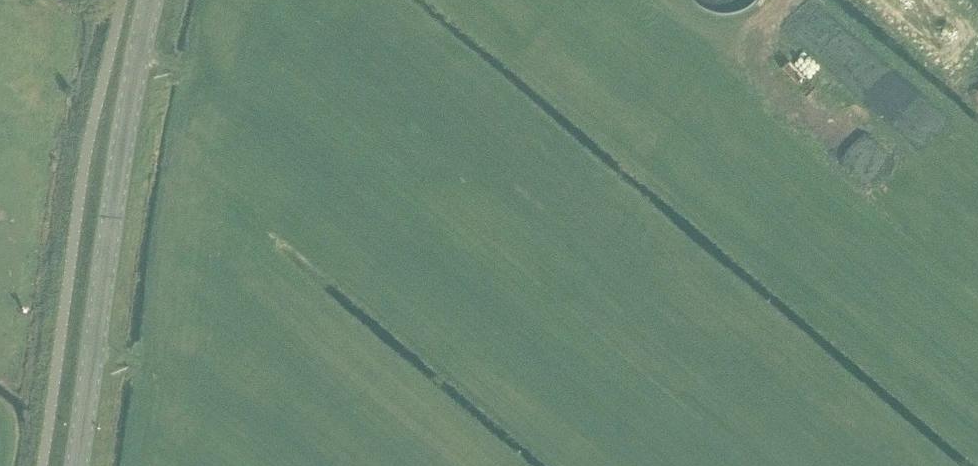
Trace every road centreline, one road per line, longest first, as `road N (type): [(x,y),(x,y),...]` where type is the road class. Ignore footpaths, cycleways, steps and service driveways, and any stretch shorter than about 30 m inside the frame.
road 1 (secondary): [(77,465),(123,138),(151,0)]

